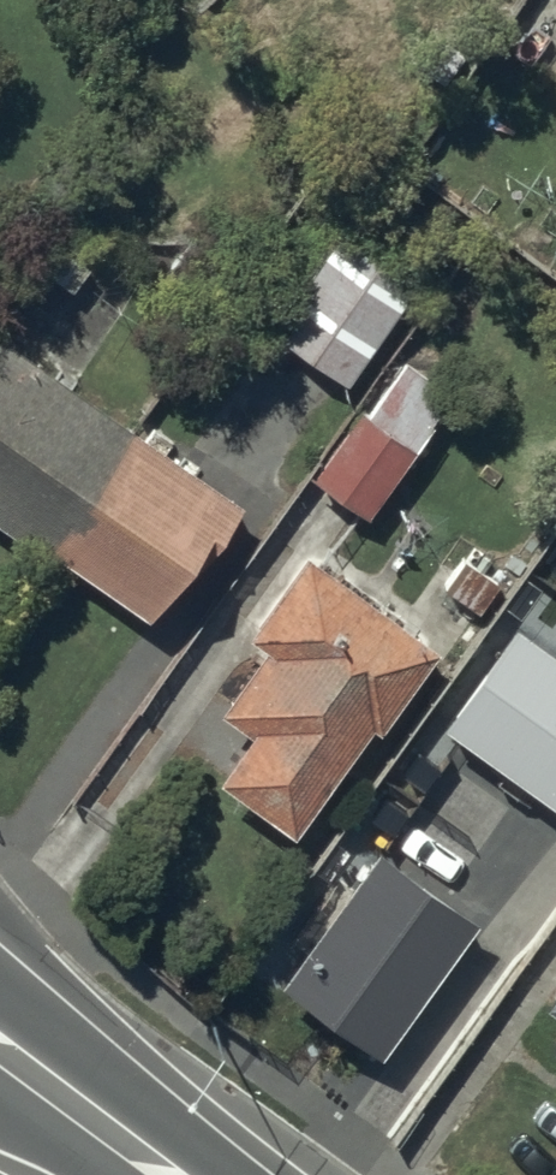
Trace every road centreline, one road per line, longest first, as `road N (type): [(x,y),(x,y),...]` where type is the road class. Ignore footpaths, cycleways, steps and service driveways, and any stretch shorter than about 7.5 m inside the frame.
road 1 (secondary): [(185,1174),(0,1037)]

